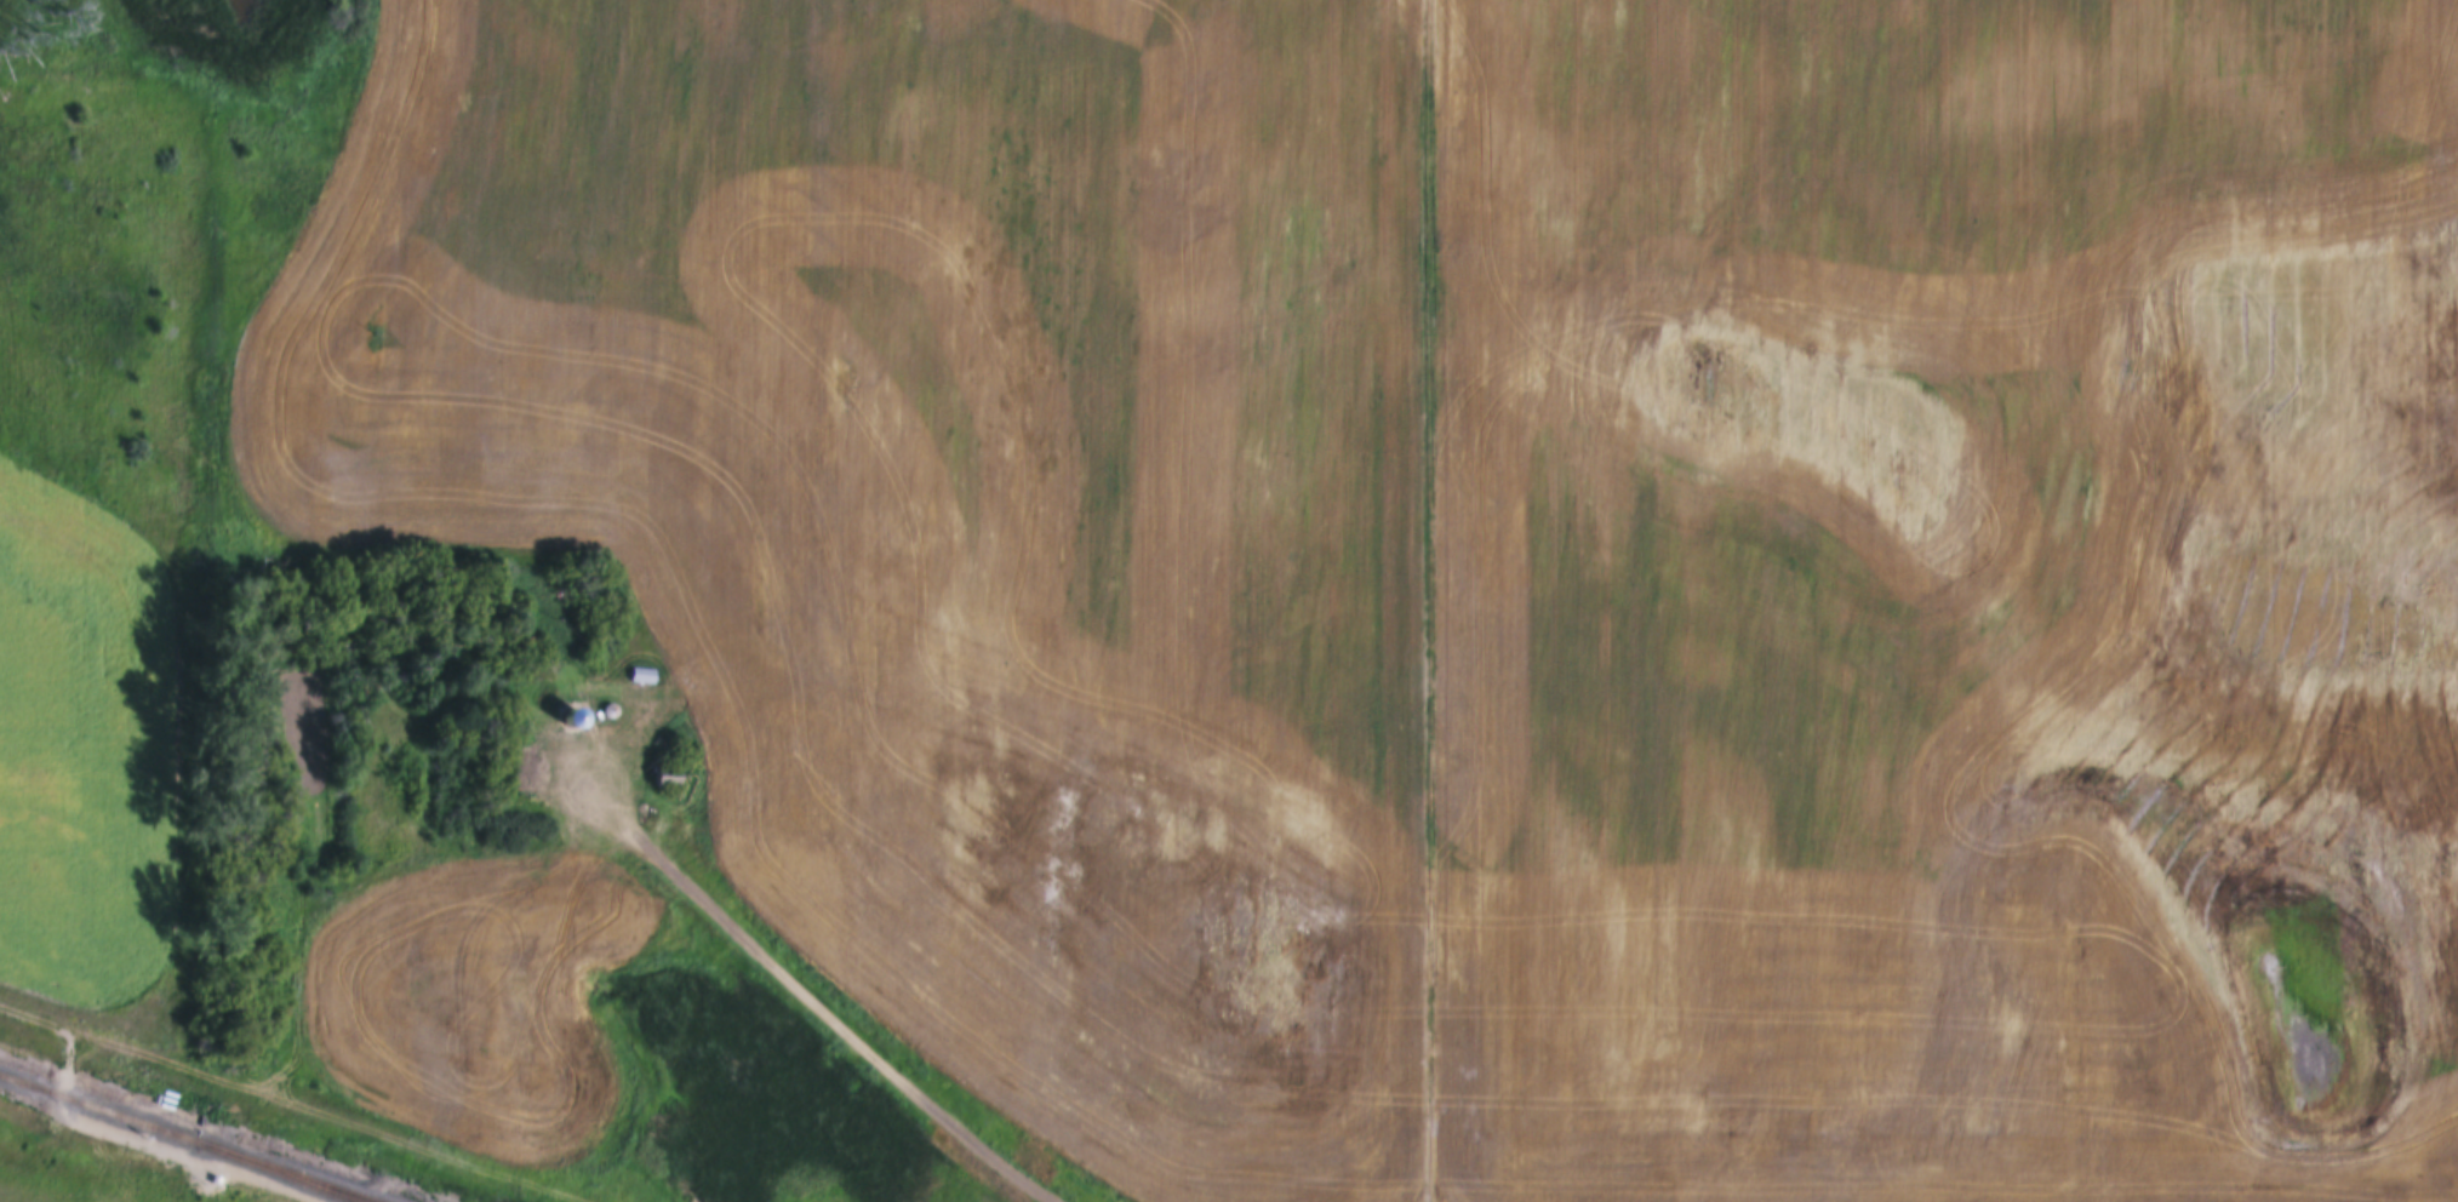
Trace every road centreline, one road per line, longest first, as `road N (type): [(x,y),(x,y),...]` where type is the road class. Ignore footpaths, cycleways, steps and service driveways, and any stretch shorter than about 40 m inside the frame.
road 1 (track): [(1066,1201),(932,1099),(645,830)]

